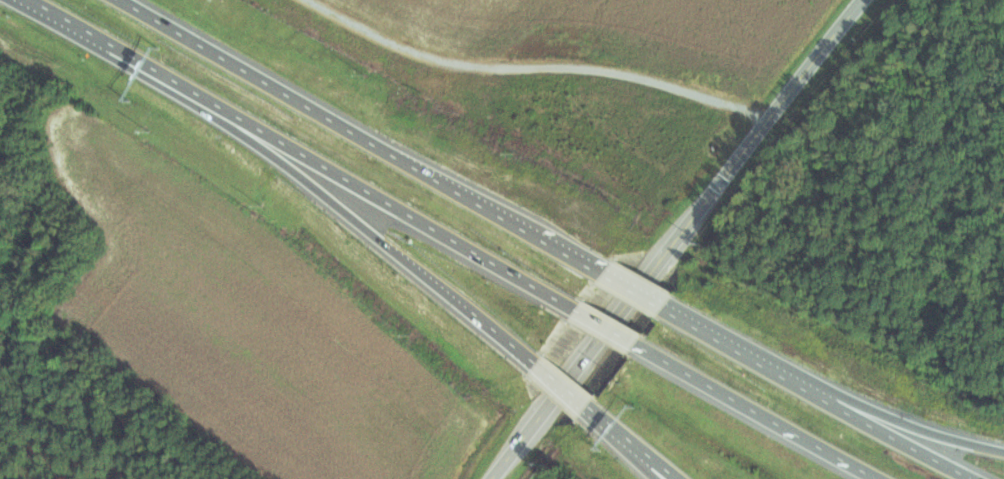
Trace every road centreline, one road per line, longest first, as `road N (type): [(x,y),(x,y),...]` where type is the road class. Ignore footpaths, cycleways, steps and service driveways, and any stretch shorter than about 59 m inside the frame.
road 1 (primary): [(491,478),(860,0)]
road 2 (primary): [(183,86),(581,309)]
road 3 (motorway): [(516,223),(121,0)]
road 4 (motorway): [(183,86),(541,363)]
road 5 (primary): [(639,342),(885,478)]
road 6 (motorway): [(1003,450),(823,396)]
road 7 (motorway): [(823,396),(666,307)]
road 8 (motorway): [(32,0),(183,86)]
road 9 (primary): [(955,466),(823,396)]
road 10 (motorway): [(592,403),(686,478)]

